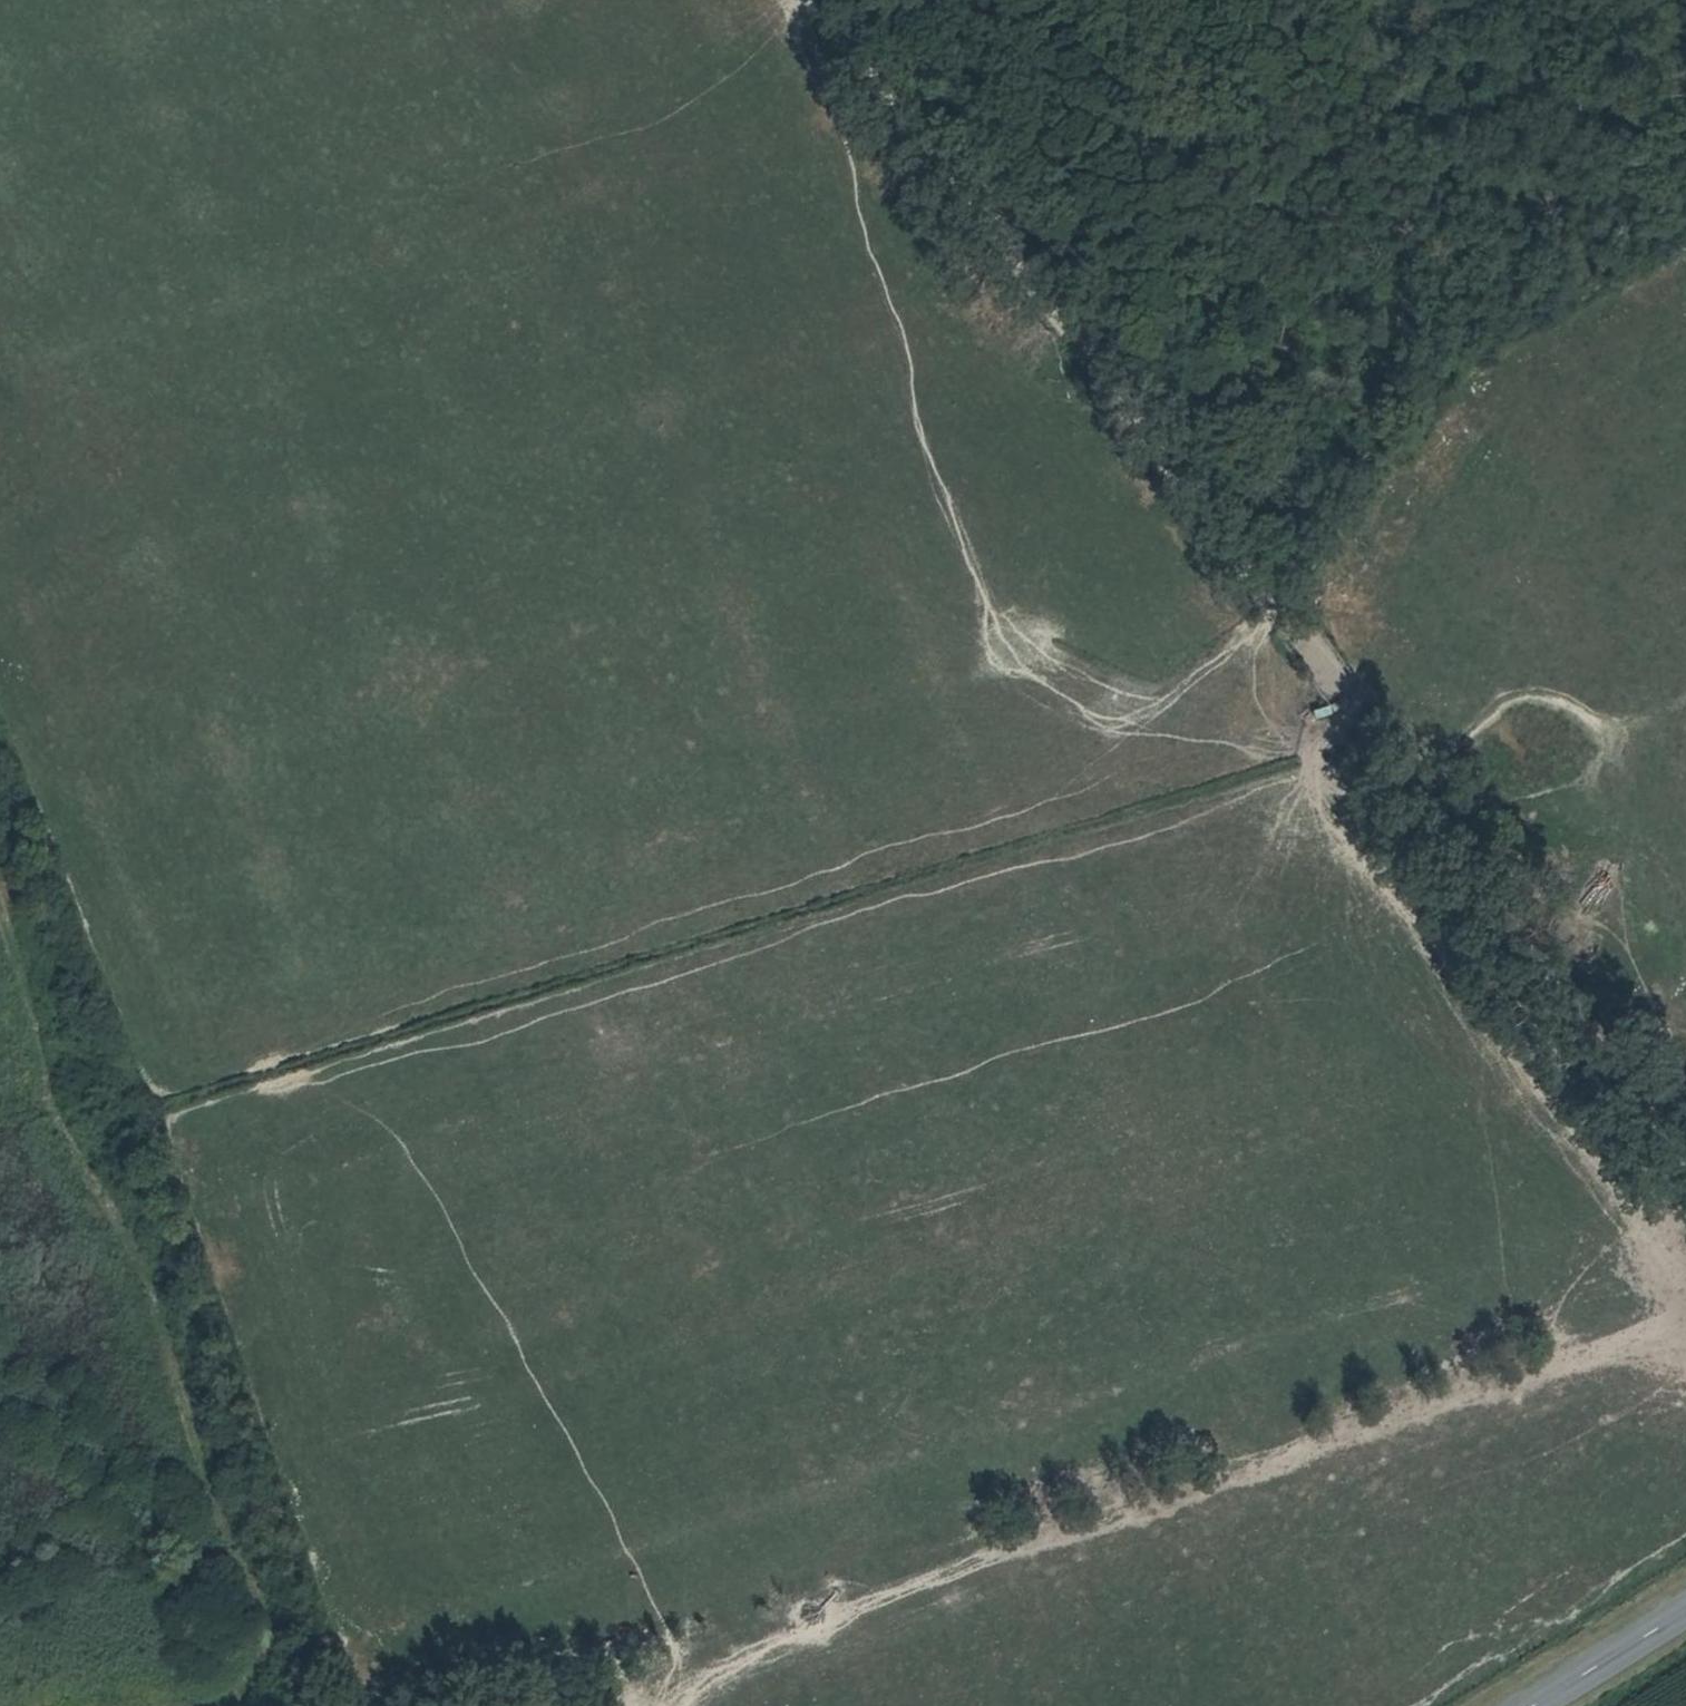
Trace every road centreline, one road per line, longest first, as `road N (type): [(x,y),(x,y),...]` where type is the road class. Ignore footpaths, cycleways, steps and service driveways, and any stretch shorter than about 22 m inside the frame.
road 1 (track): [(1291,587),(1685,1156)]
road 2 (secondary): [(1530,1705),(1685,1609)]

